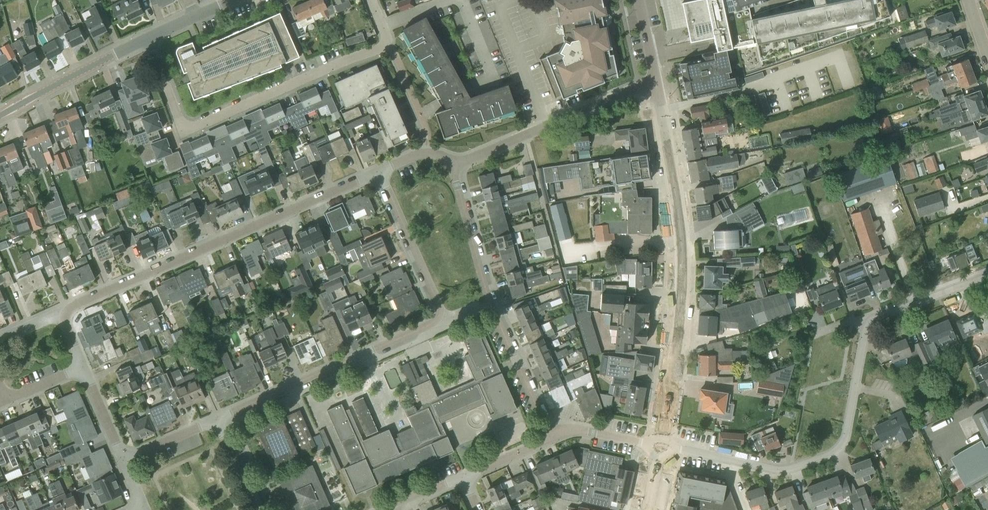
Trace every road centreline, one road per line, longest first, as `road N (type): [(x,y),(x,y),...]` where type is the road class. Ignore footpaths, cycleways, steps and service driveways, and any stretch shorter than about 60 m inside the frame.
road 1 (residential): [(660,446),(679,320),(681,226),(655,81)]
road 2 (residential): [(64,315),(380,170)]
road 3 (residential): [(147,36),(186,127),(385,45)]
road 4 (residential): [(660,446),(781,470),(831,454),(845,438),(868,324)]
road 5 (residential): [(455,162),(491,303),(551,438)]
road 6 (residential): [(215,420),(437,317)]
road 7 (residential): [(655,81),(455,162)]
road 8 (residential): [(0,114),(147,36)]
road 9 (residential): [(437,317),(380,170)]
road 10 (residential): [(868,324),(987,275)]
road 11 (residential): [(425,154),(427,131),(385,45)]

